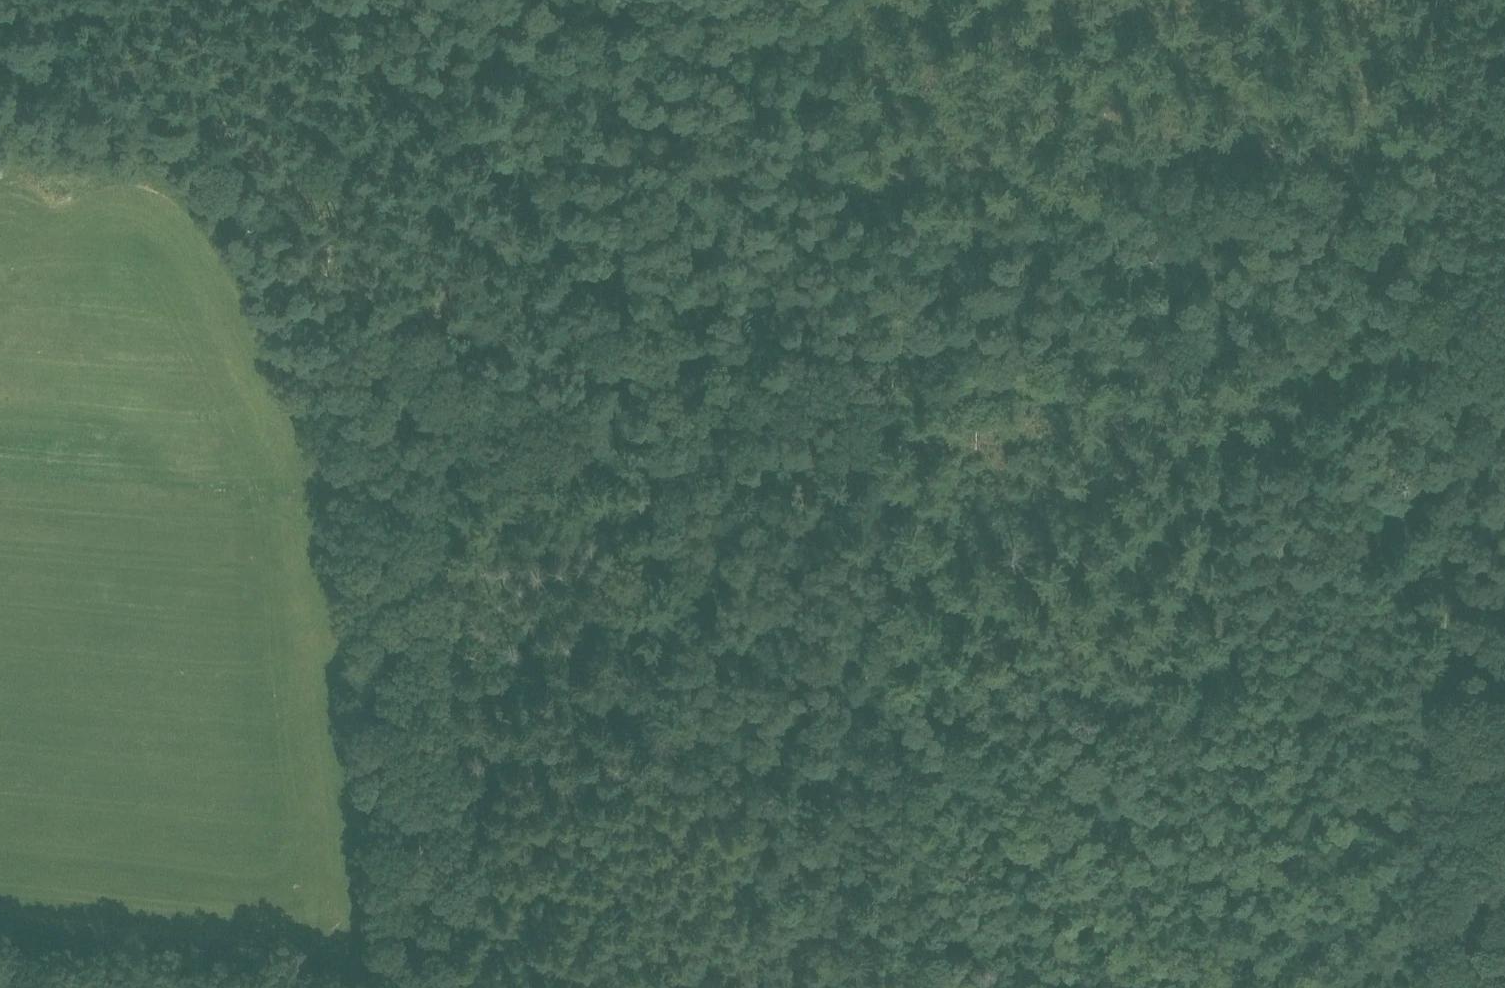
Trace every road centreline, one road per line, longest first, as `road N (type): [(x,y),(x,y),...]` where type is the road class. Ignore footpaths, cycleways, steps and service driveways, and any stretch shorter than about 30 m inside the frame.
road 1 (track): [(552,441),(899,389),(1433,332)]
road 2 (track): [(425,987),(440,901),(413,709),(418,461),(552,441)]

